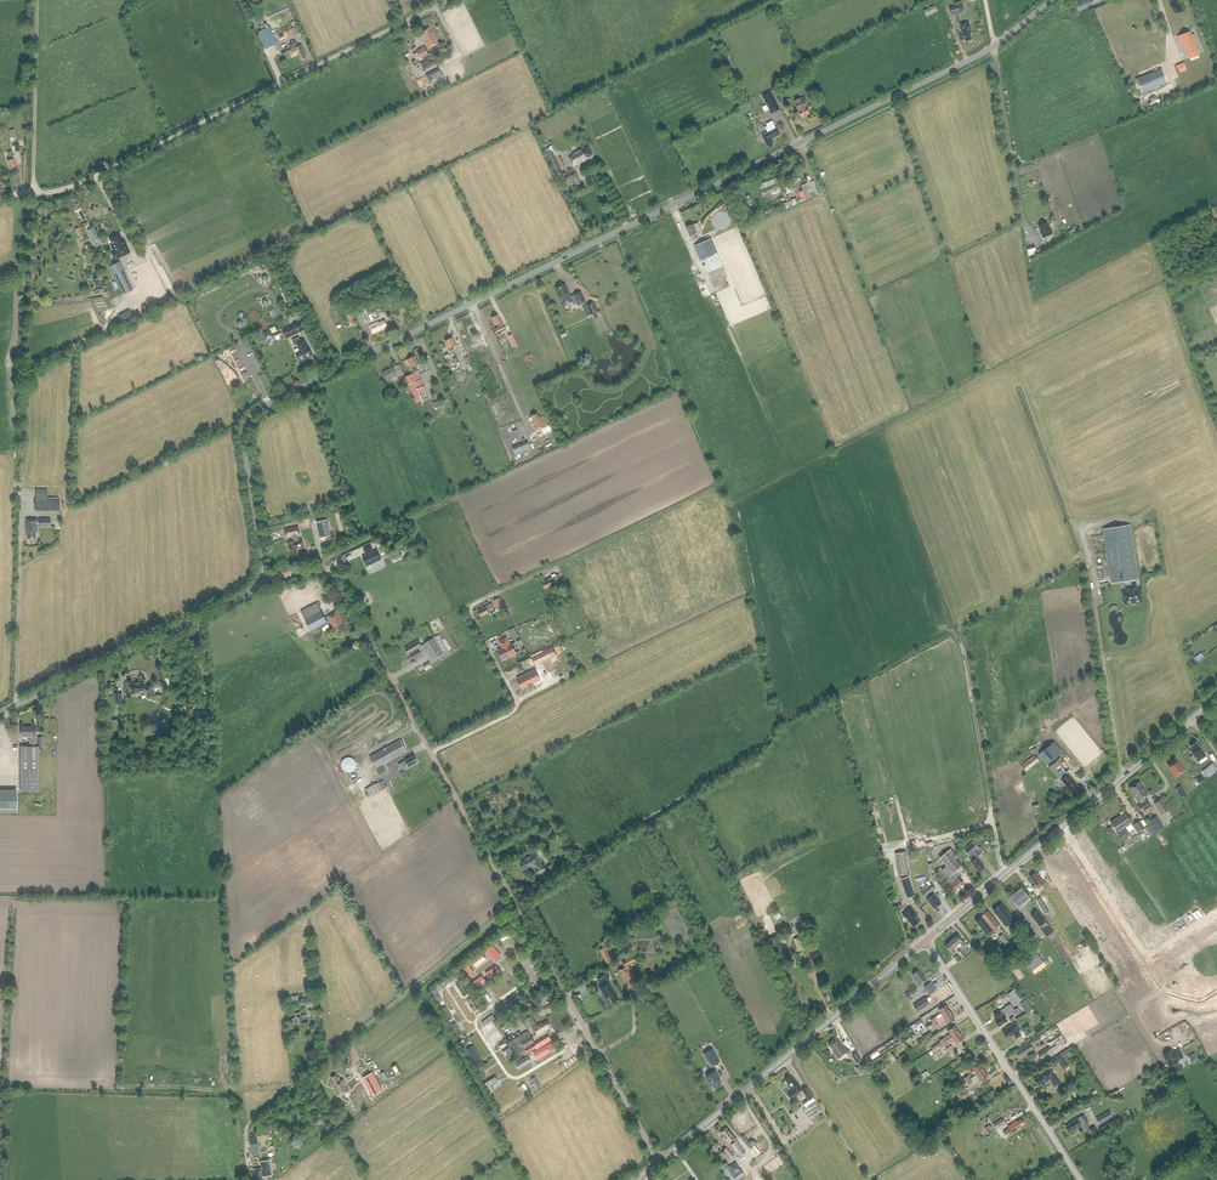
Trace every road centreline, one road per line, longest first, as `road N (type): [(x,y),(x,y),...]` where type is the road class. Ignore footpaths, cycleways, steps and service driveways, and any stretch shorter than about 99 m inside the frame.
road 1 (unclassified): [(263,578),(243,440),(258,409),(994,46)]
road 2 (unclassified): [(660,1160),(335,583),(311,570),(263,578)]
road 3 (unclassified): [(0,199),(74,186),(449,0)]
road 4 (track): [(247,1179),(246,1127),(514,904)]
road 5 (tertiary): [(926,940),(1216,697)]
road 6 (tertiary): [(660,1160),(926,940)]
road 7 (track): [(551,568),(470,608),(516,699),(514,711),(430,753)]
road 8 (unclassified): [(0,711),(250,593),(263,578)]
road 9 (unclassified): [(1079,1179),(926,940)]

